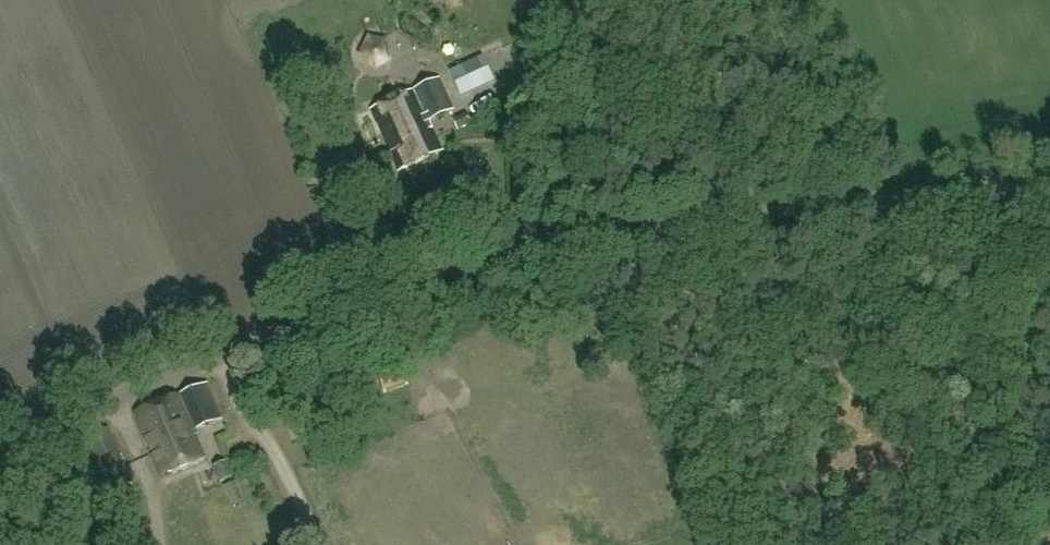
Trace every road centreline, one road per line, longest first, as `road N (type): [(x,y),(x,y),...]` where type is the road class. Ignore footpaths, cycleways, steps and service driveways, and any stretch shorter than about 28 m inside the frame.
road 1 (unclassified): [(0,452),(202,350),(482,254),(1049,178)]
road 2 (track): [(835,202),(763,0)]

